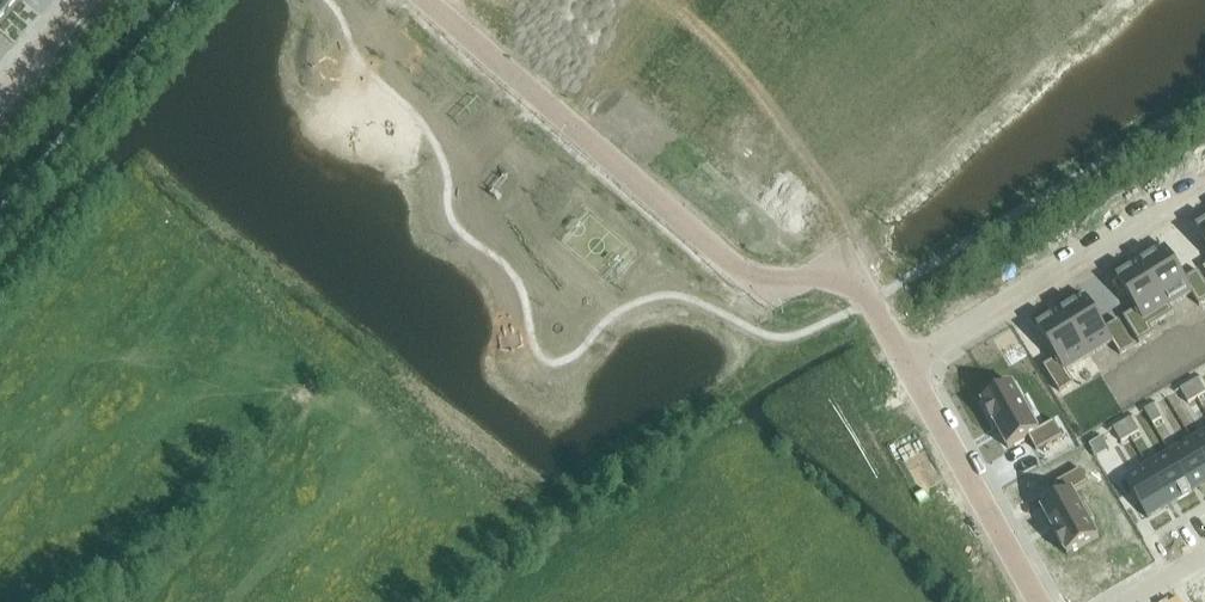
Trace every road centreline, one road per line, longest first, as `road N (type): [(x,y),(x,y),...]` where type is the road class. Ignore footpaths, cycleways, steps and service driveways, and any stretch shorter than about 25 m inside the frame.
road 1 (unclassified): [(906,363),(870,300),(849,283),(746,277),(428,0)]
road 2 (residential): [(906,363),(1204,179)]
road 3 (unclassified): [(1040,601),(906,363)]
road 4 (residential): [(515,601),(736,469)]
road 5 (residential): [(736,469),(906,363)]
road 6 (residential): [(809,601),(736,469)]
road 7 (unclassified): [(82,0),(0,95)]

